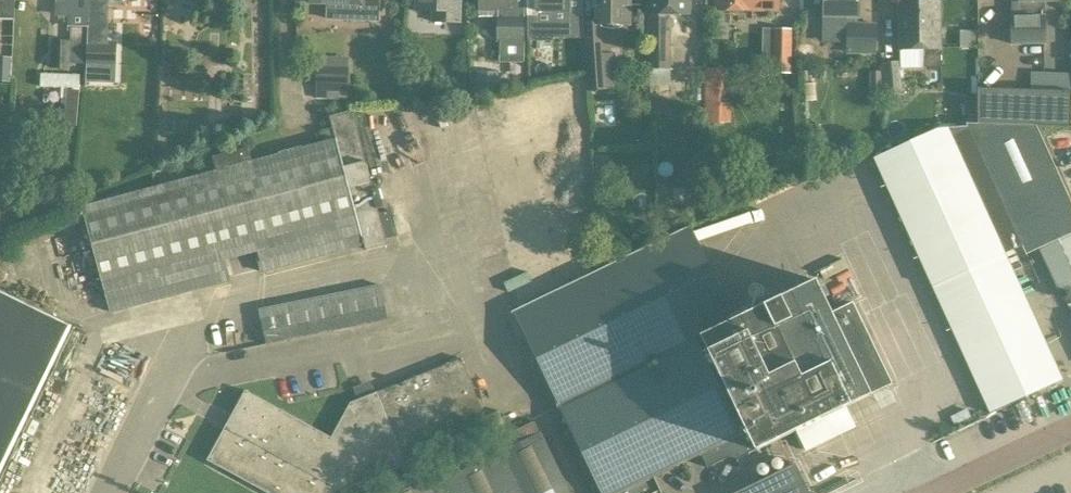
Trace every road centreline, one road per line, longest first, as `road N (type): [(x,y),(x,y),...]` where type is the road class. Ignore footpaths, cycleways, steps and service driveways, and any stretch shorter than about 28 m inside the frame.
road 1 (unclassified): [(942,492),(1070,432)]

